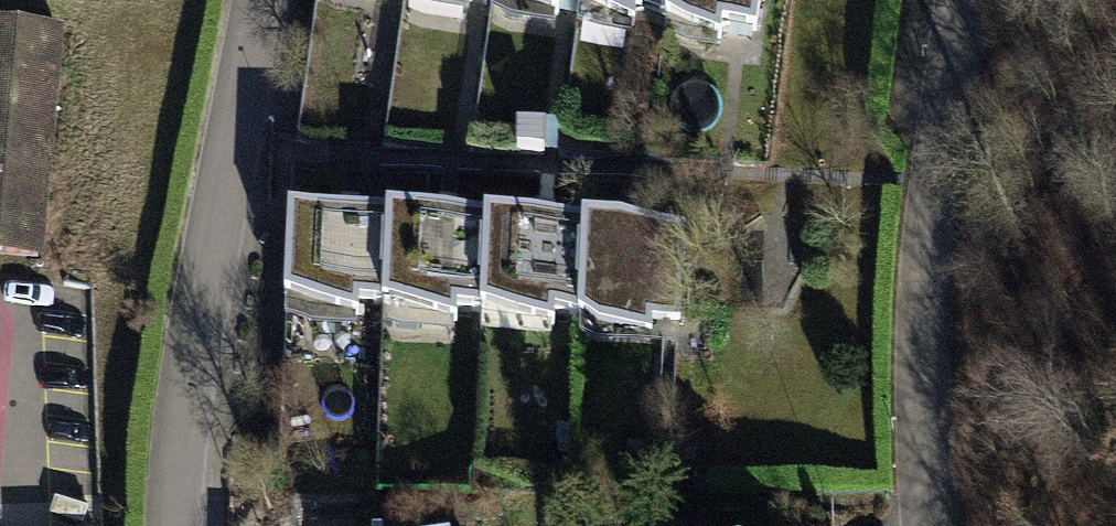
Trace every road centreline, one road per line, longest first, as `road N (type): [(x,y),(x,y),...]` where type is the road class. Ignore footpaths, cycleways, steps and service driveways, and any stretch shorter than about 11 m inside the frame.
road 1 (residential): [(255,0),(188,400),(184,525)]
road 2 (residential): [(926,525),(933,183),(958,0)]

